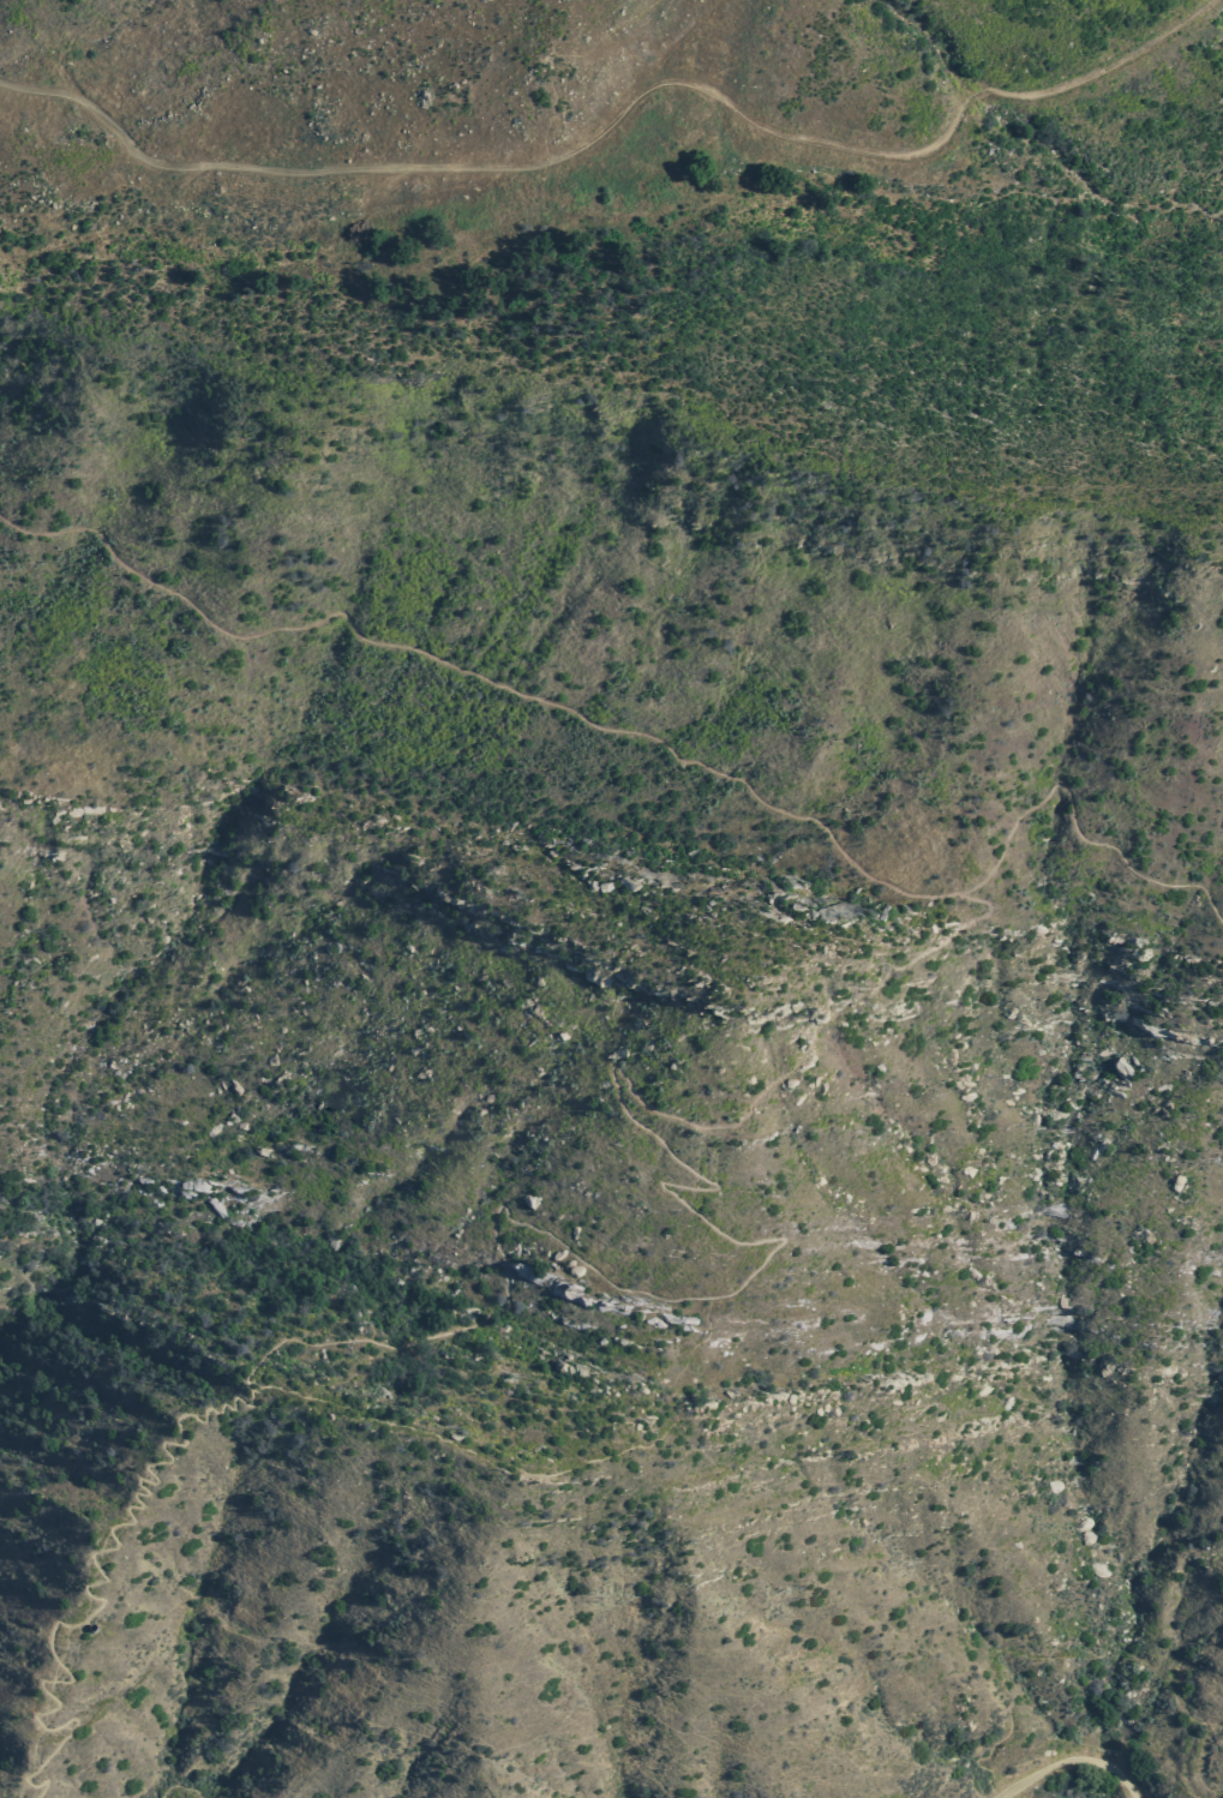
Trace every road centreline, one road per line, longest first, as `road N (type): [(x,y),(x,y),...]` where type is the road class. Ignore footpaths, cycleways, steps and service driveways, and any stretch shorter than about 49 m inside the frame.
road 1 (track): [(1201,0),(1048,88),(970,91),(940,142),(915,150),(783,127),(691,77),(666,72),(640,79),(575,142),(542,157),(298,168),(152,160),(83,95),(0,79)]
road 2 (track): [(1005,1797),(1077,1762),(1111,1769),(1134,1797)]

